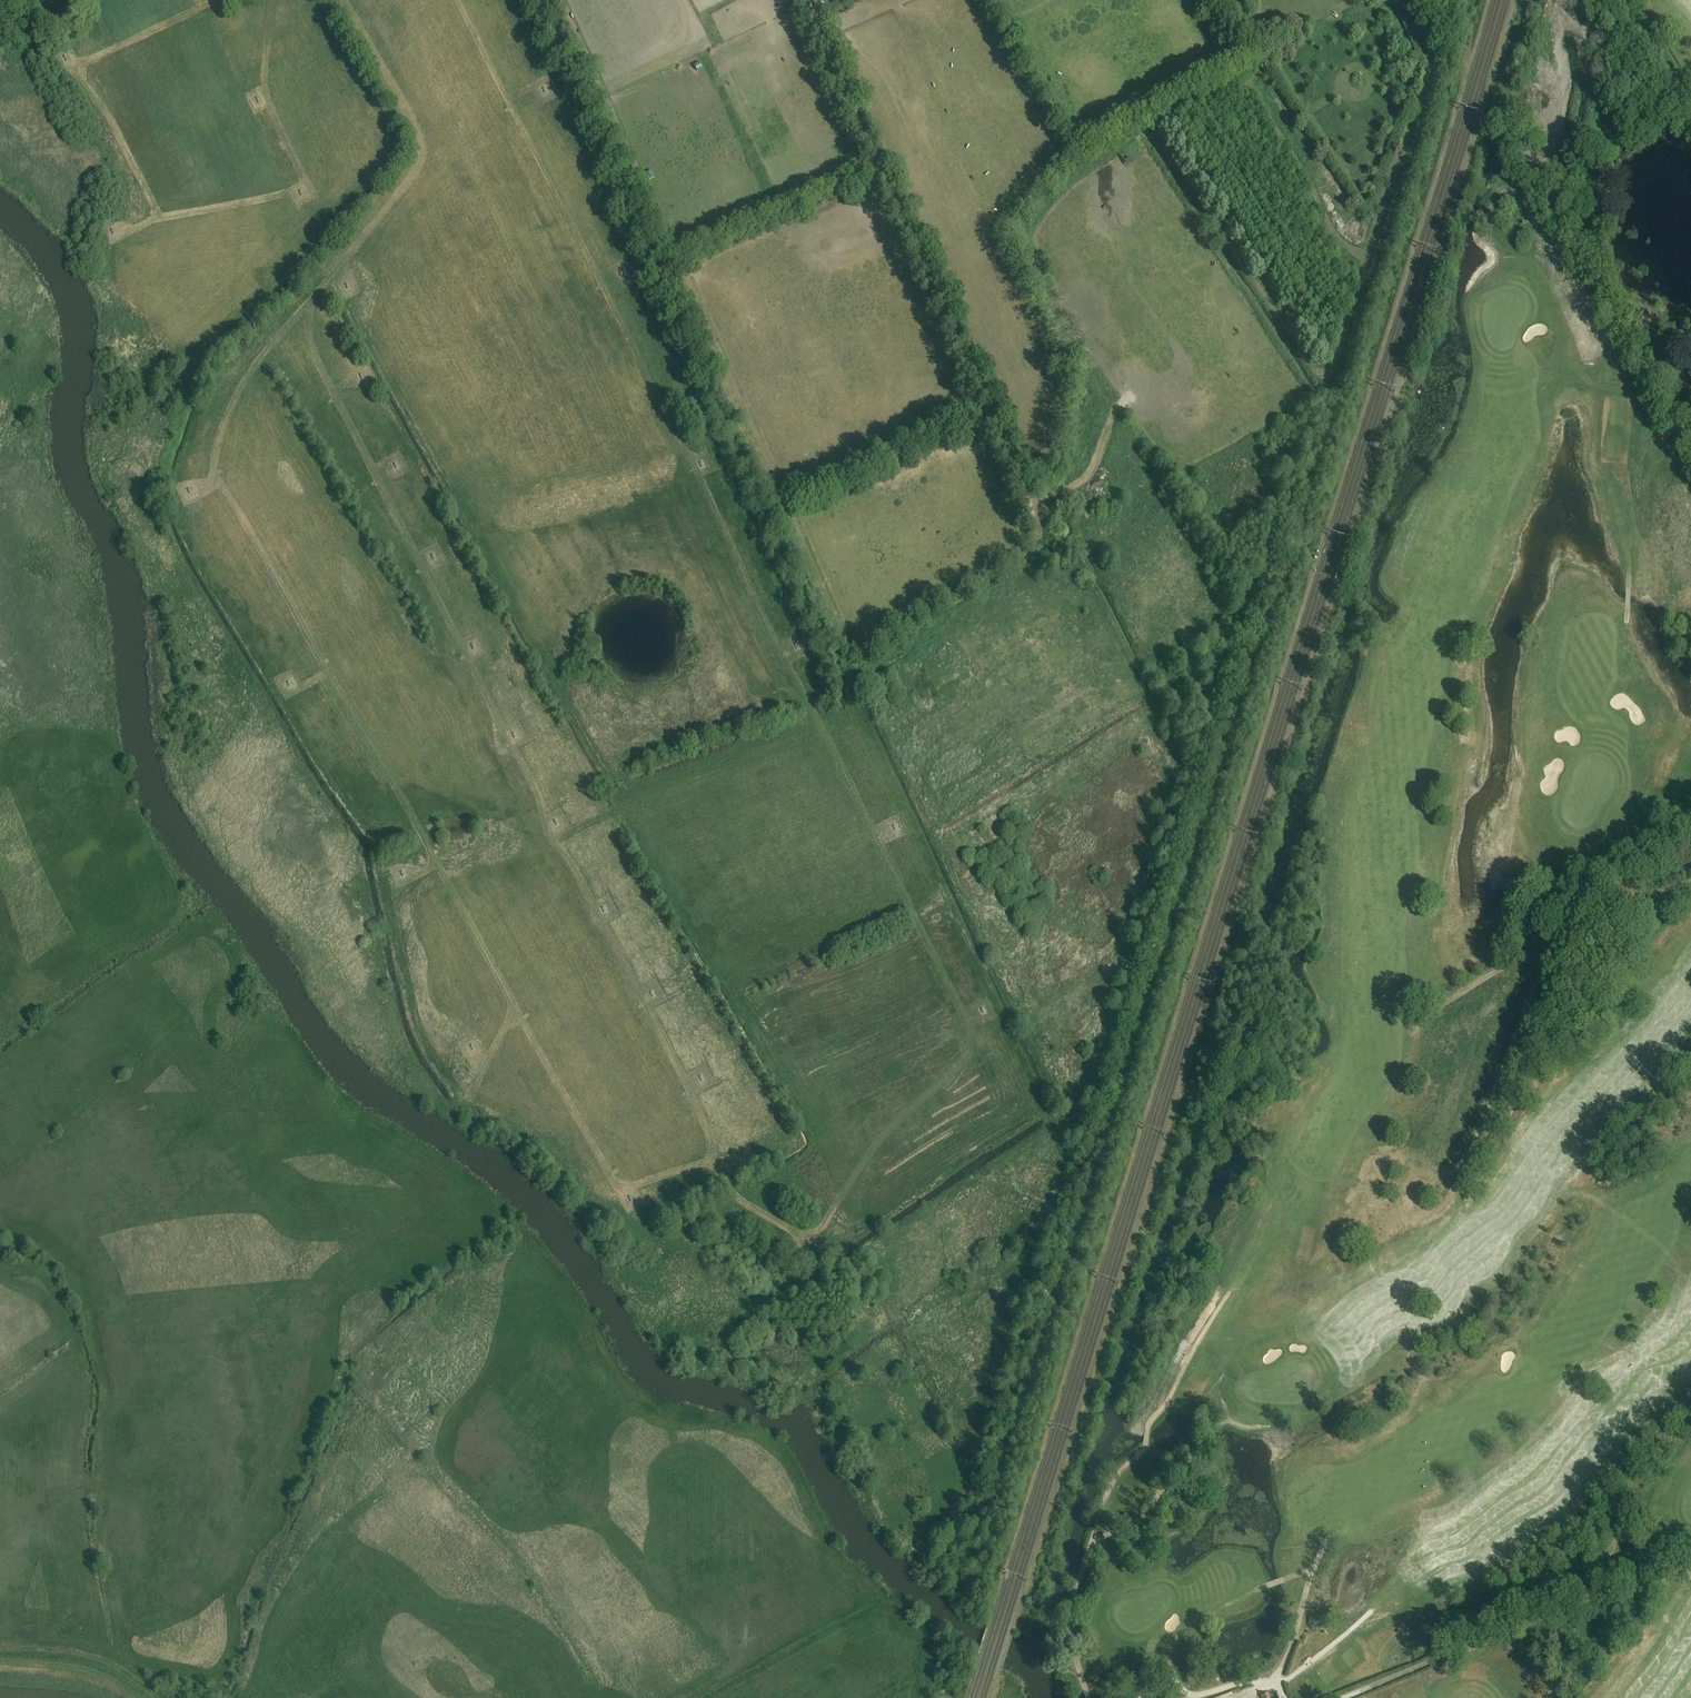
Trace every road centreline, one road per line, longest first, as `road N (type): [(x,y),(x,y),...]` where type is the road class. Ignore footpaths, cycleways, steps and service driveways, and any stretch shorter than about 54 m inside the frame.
road 1 (track): [(560,0),(855,654),(1033,541),(805,0)]
road 2 (track): [(1209,0),(1247,59),(1077,146),(1011,221),(1008,234),(1062,368),(1067,410),(1056,456),(1035,479),(1012,488)]
road 3 (track): [(676,258),(875,166)]
road 4 (track): [(982,413),(787,505)]
road 5 (track): [(0,1662),(65,1665),(134,1697)]

